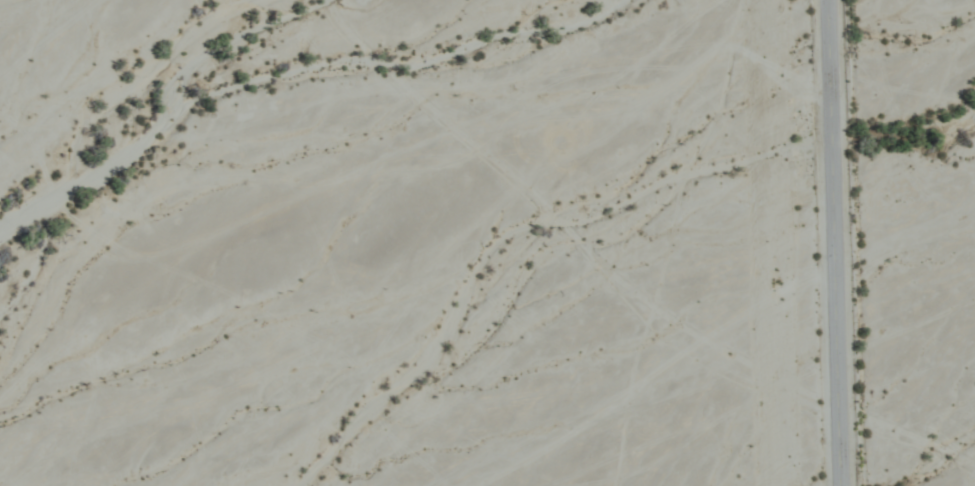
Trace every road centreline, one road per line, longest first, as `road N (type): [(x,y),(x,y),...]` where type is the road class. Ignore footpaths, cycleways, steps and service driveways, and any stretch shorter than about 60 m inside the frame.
road 1 (secondary): [(840,485),(829,0)]

